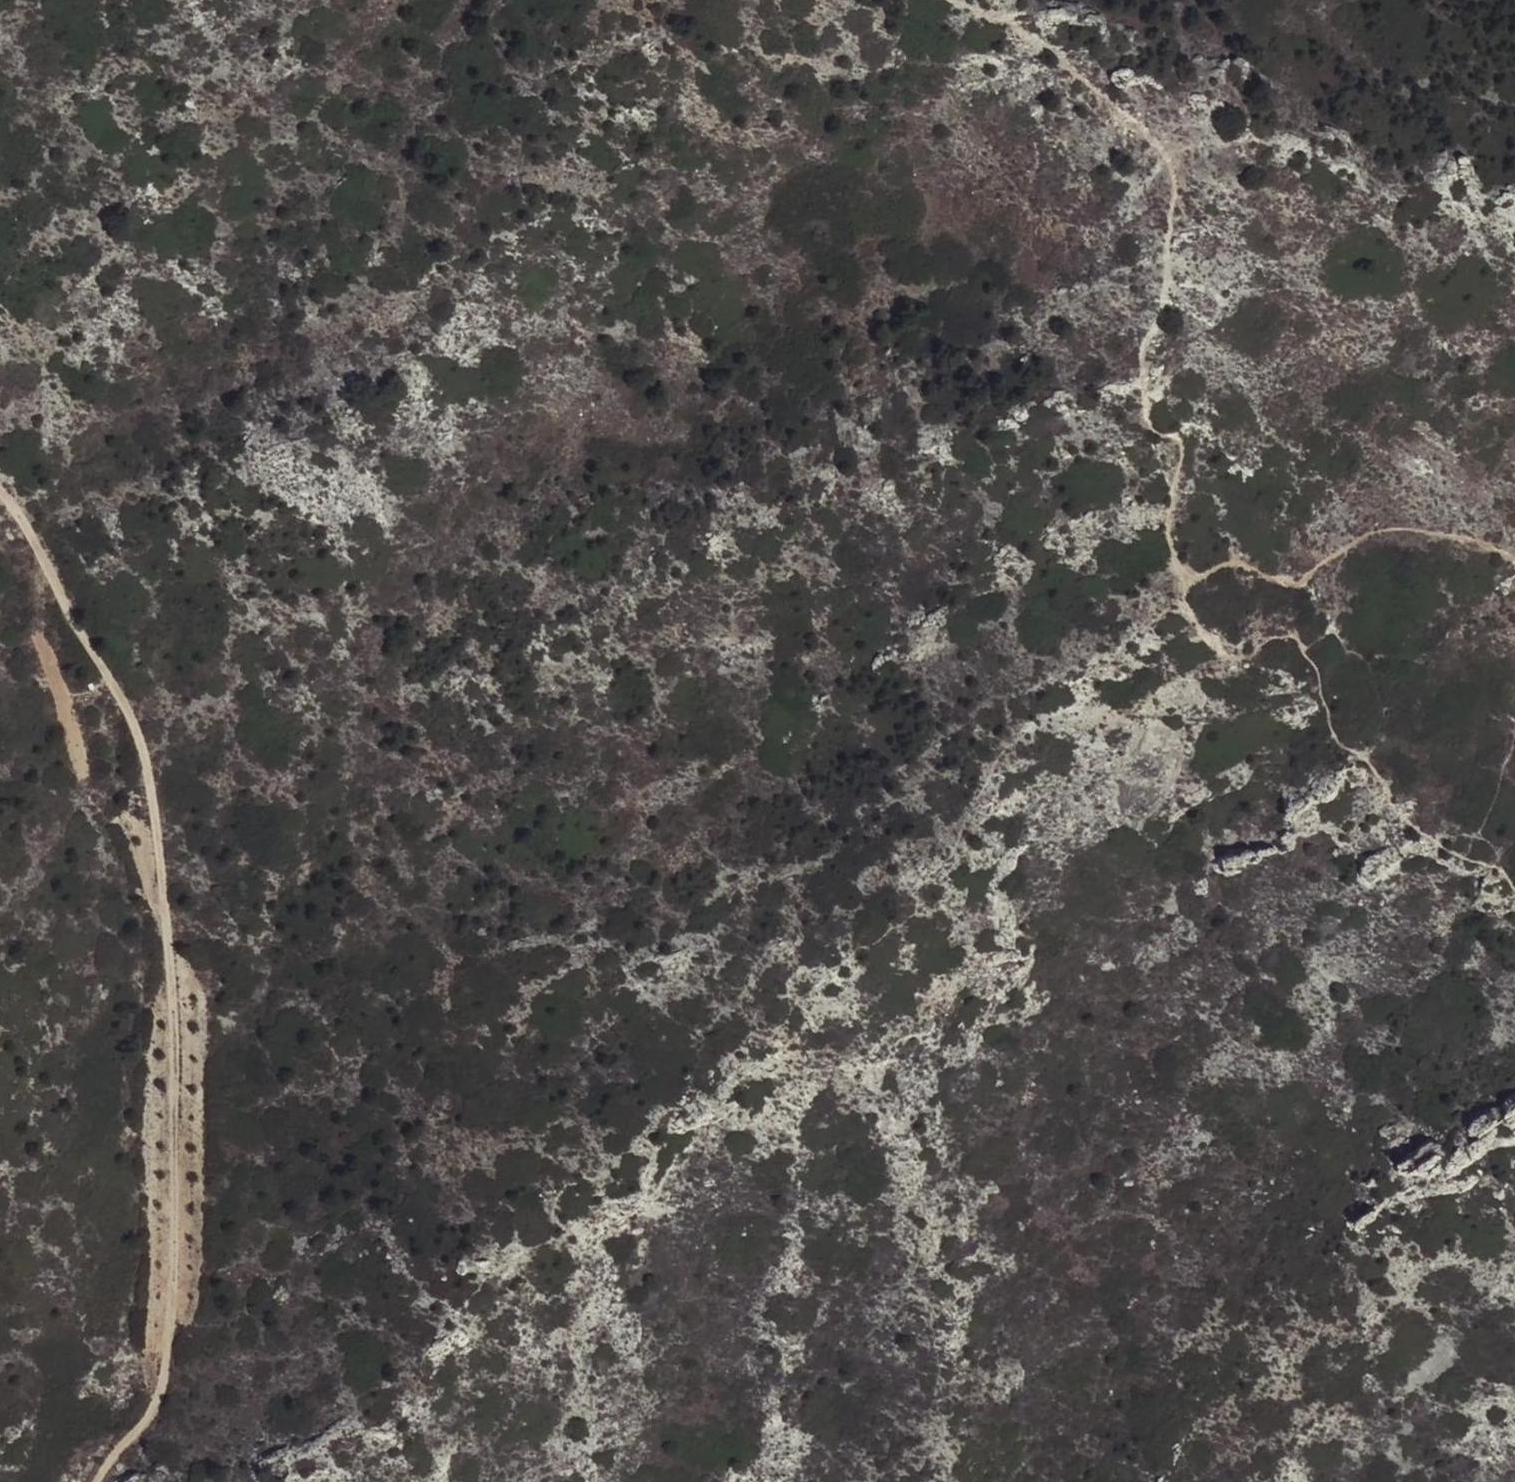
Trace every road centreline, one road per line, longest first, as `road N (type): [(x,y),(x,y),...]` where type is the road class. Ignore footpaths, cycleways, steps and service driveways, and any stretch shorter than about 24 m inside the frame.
road 1 (track): [(96,1481),(153,1400),(171,1356),(172,958),(144,737),(0,485)]

